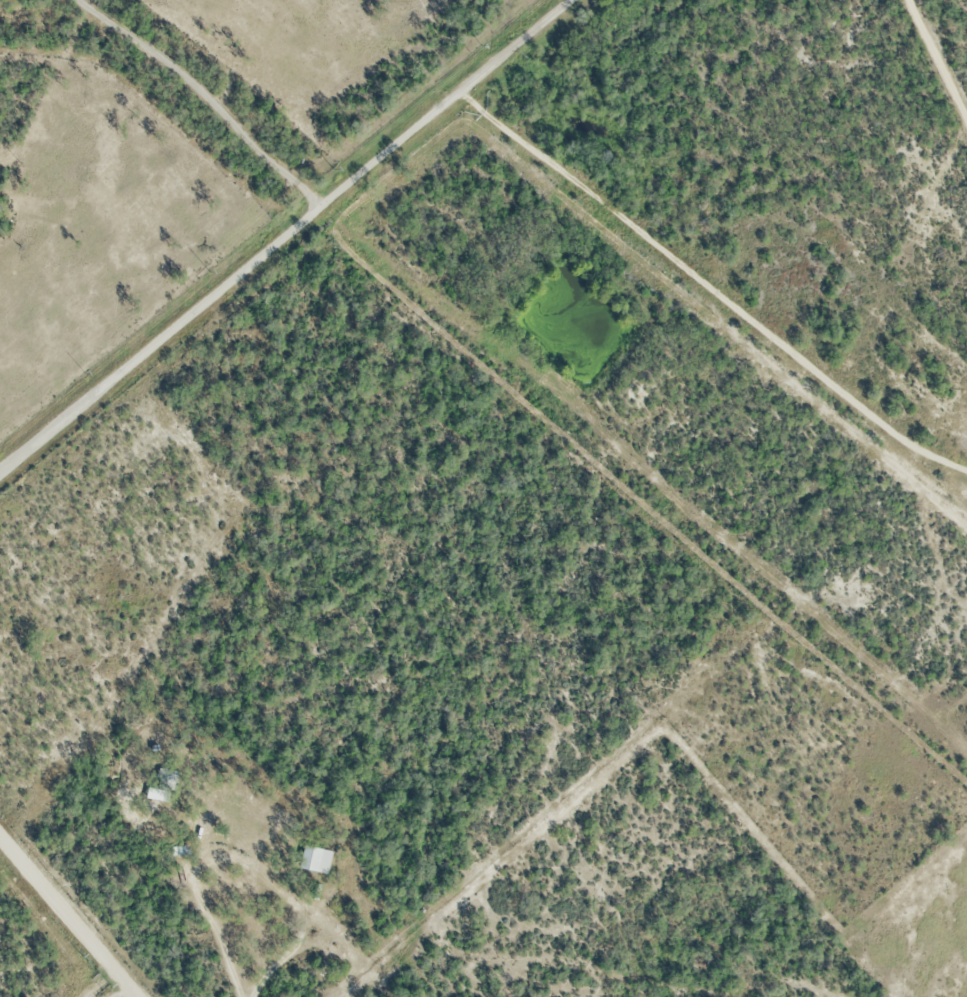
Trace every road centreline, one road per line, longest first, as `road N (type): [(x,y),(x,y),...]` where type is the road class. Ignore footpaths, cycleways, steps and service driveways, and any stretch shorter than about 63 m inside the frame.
road 1 (residential): [(0,473),(568,0)]
road 2 (residential): [(320,209),(218,109),(77,0)]
road 3 (residential): [(139,996),(0,836)]

